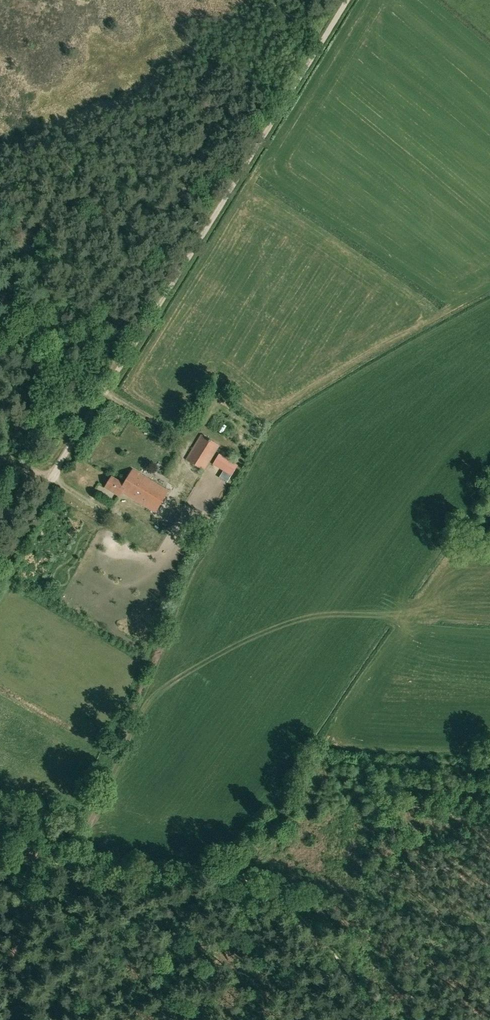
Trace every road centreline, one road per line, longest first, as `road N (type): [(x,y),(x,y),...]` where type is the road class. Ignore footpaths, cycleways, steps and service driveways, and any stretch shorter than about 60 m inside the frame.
road 1 (residential): [(346,0),(51,477)]
road 2 (track): [(0,848),(201,869),(250,885),(305,924),(378,1019)]

